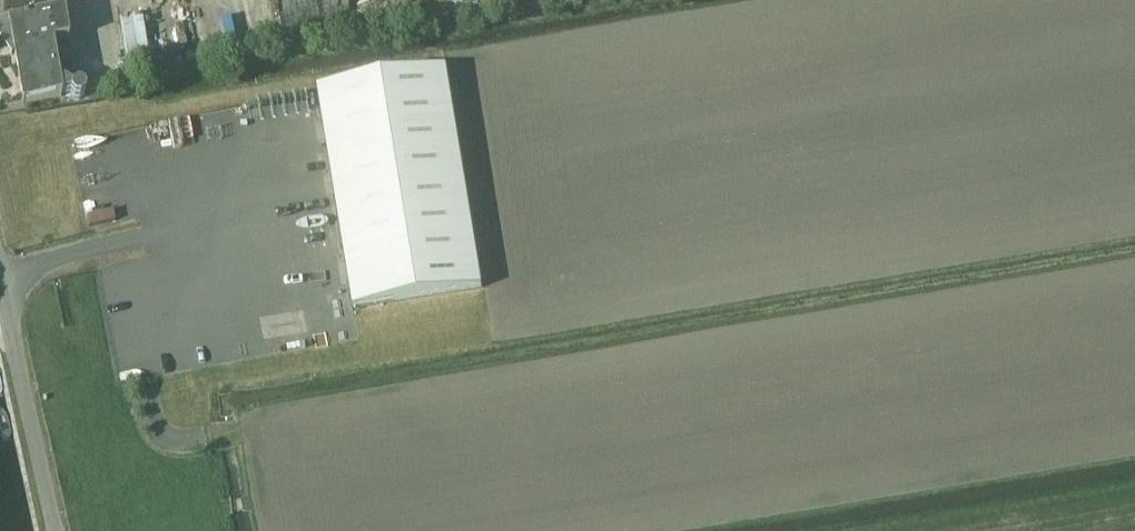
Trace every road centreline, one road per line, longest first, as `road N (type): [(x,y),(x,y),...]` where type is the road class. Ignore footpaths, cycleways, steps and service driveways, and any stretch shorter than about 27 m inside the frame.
road 1 (unclassified): [(62,530),(0,249)]

